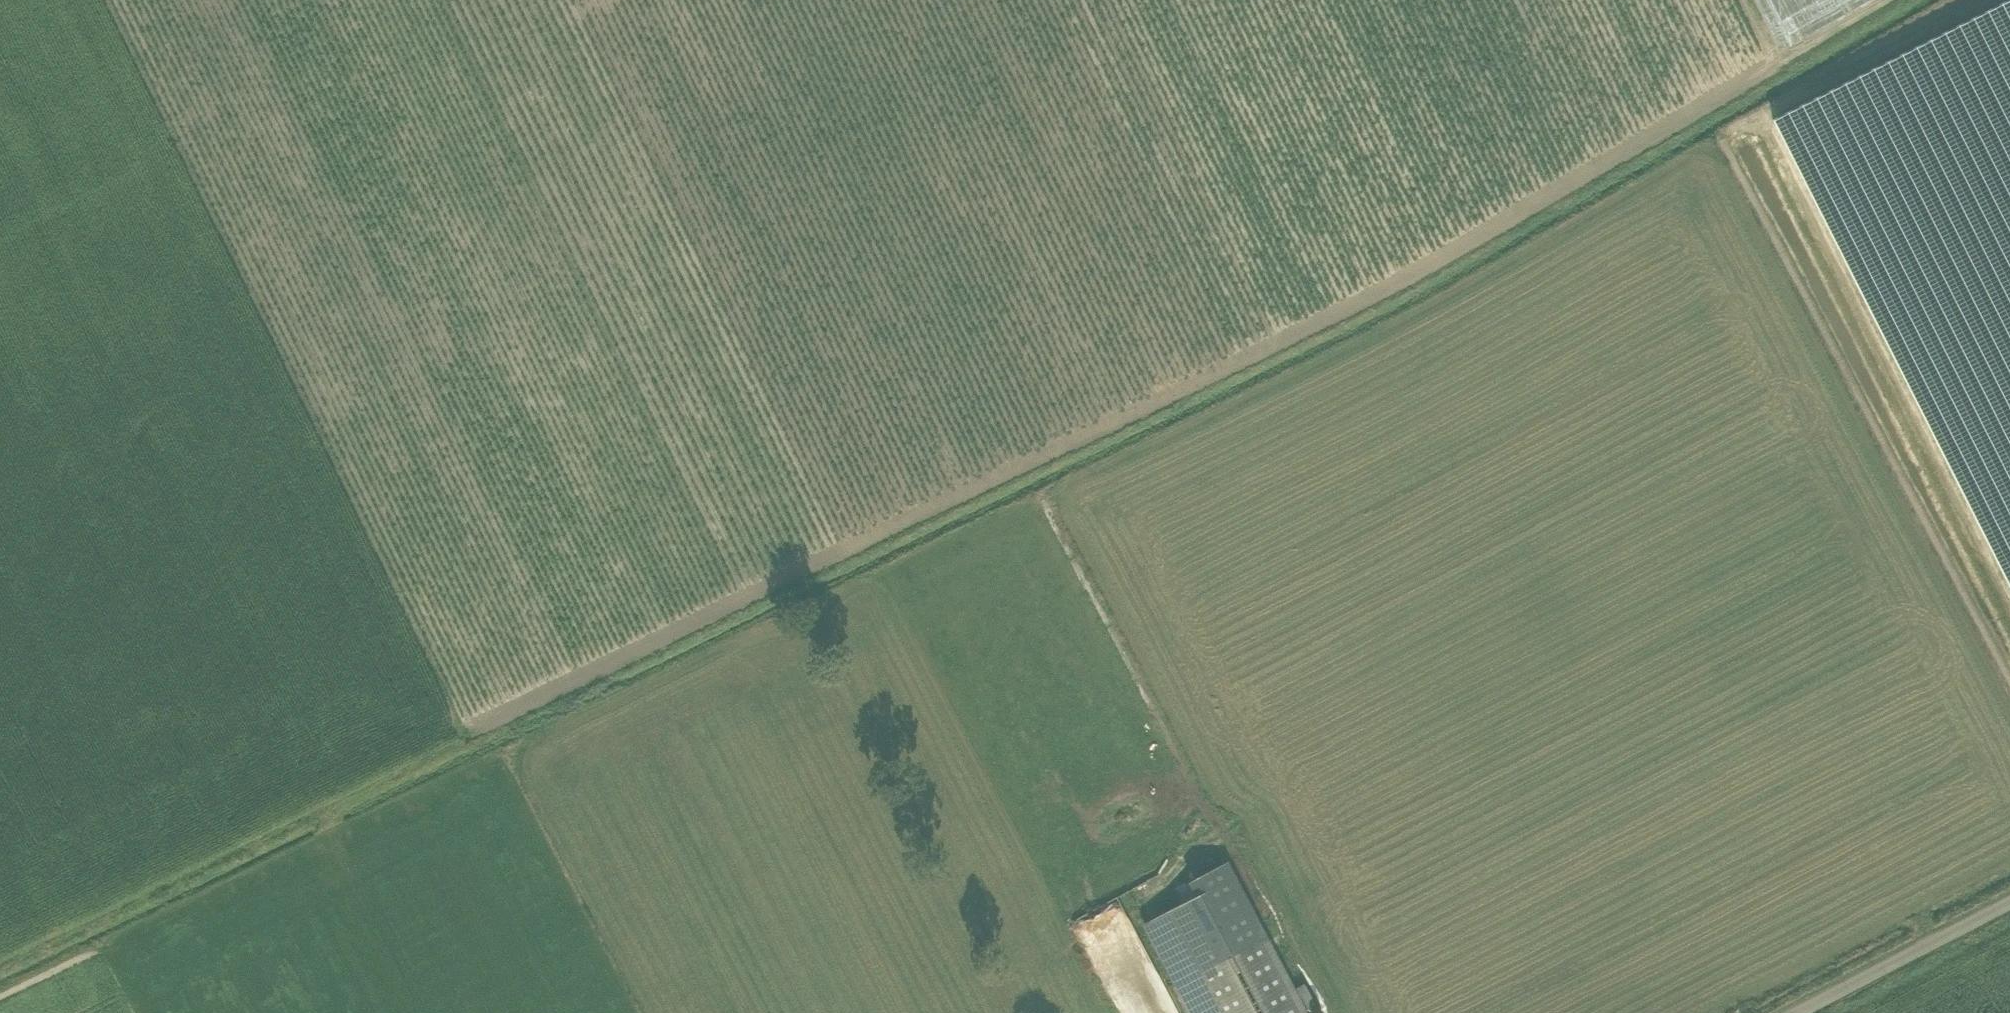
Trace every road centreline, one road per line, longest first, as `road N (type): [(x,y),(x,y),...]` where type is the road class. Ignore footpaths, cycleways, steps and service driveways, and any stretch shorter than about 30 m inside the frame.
road 1 (unclassified): [(1806,1012),(2009,907)]
road 2 (track): [(324,812),(423,1012)]

